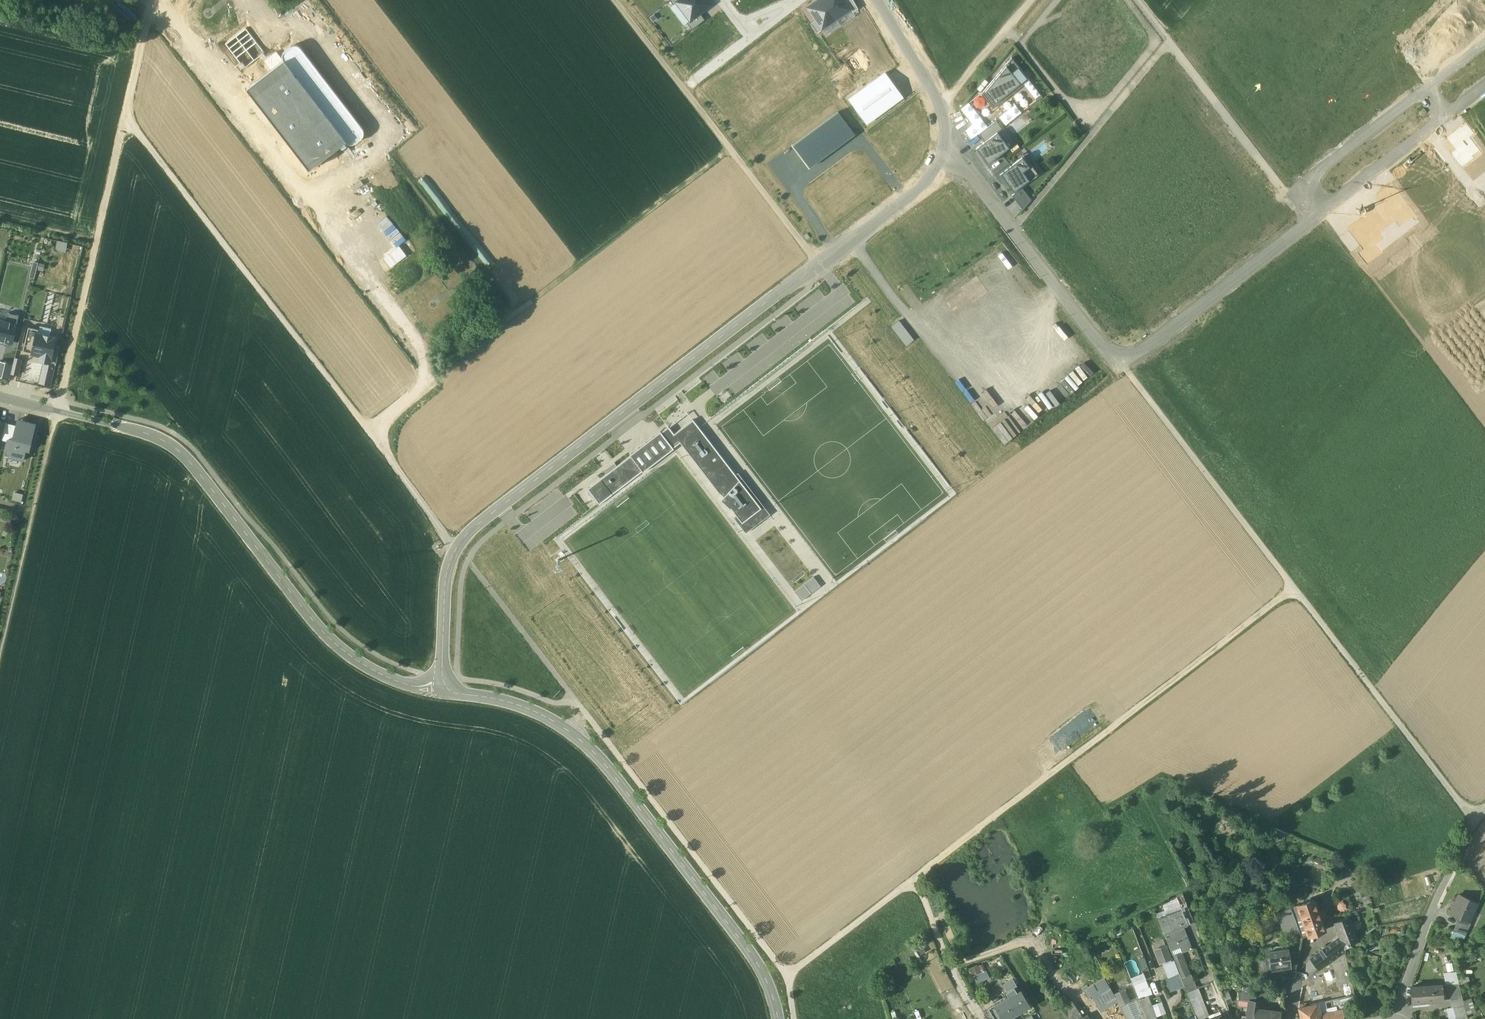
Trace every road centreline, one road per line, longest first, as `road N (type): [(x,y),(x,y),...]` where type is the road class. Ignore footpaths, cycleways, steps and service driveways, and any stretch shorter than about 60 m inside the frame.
road 1 (residential): [(457,549),(505,504),(877,223),(940,162)]
road 2 (track): [(1119,364),(1476,820)]
road 3 (unclassified): [(777,1018),(754,959),(604,764),(556,722),(510,701),(452,691),(444,680)]
road 4 (unclassified): [(58,411),(144,432),(178,450),(333,640),(389,679),(444,680)]
road 5 (track): [(912,880),(1294,588)]
road 6 (track): [(787,976),(912,880),(950,967),(1023,942),(1083,1010),(1102,1018)]
road 7 (track): [(791,1010),(787,976),(547,665)]
road 8 (track): [(853,241),(981,408),(1065,343),(1009,277)]
road 9 (track): [(126,118),(366,428)]
road 10 (track): [(58,411),(126,118)]
road 11 (residential): [(940,162),(967,170),(1119,364)]
road 12 (residential): [(1484,43),(1305,182),(1303,198),(1315,217)]
road 13 (track): [(530,303),(731,150)]
road 14 (track): [(0,655),(58,411)]
road 15 (track): [(1013,230),(1169,40)]
road 16 (residential): [(1315,217),(1119,364)]
road 17 (residential): [(1315,217),(1484,86)]
road 18 (residential): [(1397,1018),(1437,897),(1476,820)]
road 19 (residential): [(940,162),(941,106),(880,0)]
road 20 (track): [(366,428),(457,549)]
road 21 (unclassified): [(444,680),(446,585),(457,549)]
road 22 (track): [(467,561),(547,665)]

